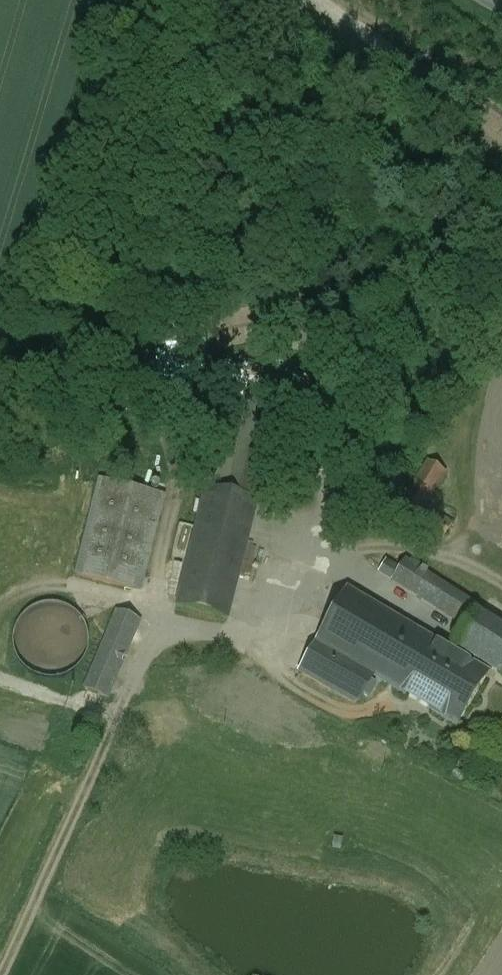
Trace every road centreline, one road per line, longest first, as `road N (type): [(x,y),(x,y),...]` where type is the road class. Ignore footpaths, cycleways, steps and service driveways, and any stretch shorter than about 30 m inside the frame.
road 1 (track): [(0,968),(125,710)]
road 2 (track): [(501,327),(450,446),(466,518),(462,540),(443,558)]
road 3 (track): [(323,532),(443,558),(501,586)]

